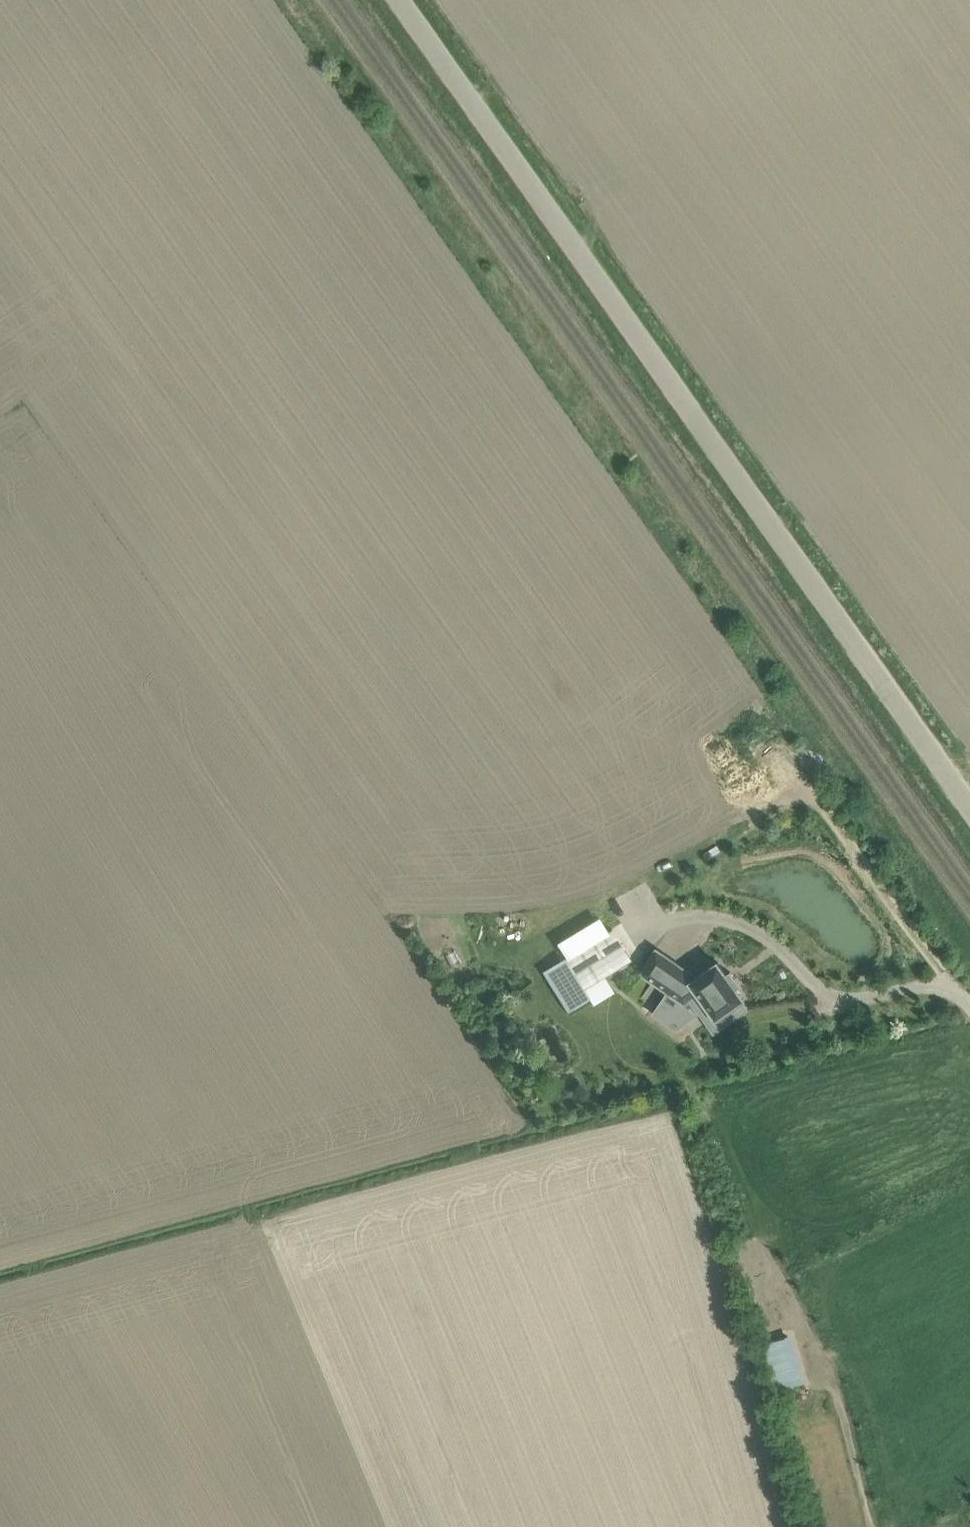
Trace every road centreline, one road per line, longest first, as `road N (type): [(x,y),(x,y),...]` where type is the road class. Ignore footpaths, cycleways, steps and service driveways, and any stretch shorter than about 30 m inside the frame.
road 1 (tertiary): [(969,800),(406,0)]

